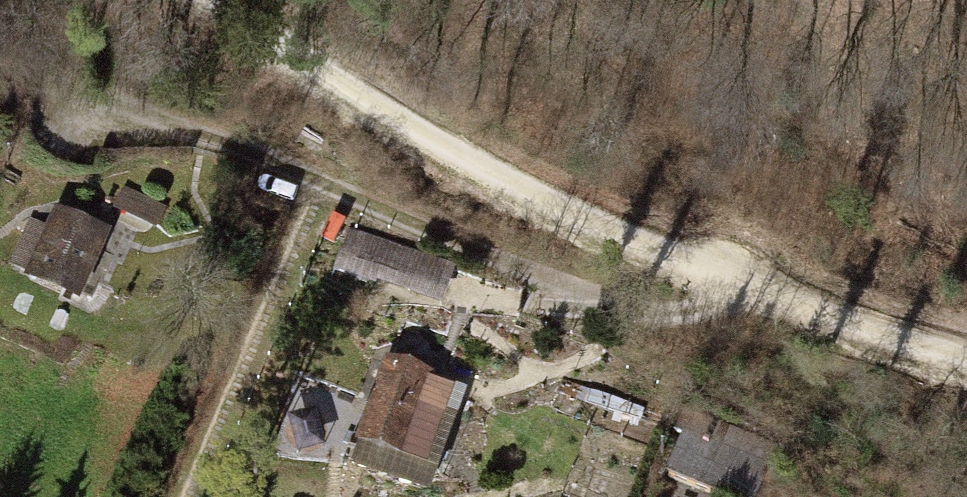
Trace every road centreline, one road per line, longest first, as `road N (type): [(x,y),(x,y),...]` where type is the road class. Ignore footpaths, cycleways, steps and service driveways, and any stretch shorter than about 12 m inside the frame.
road 1 (track): [(966,355),(895,339),(575,212),(362,99),(217,0)]
road 2 (track): [(732,279),(705,309),(638,310),(550,282),(114,100),(0,67)]

